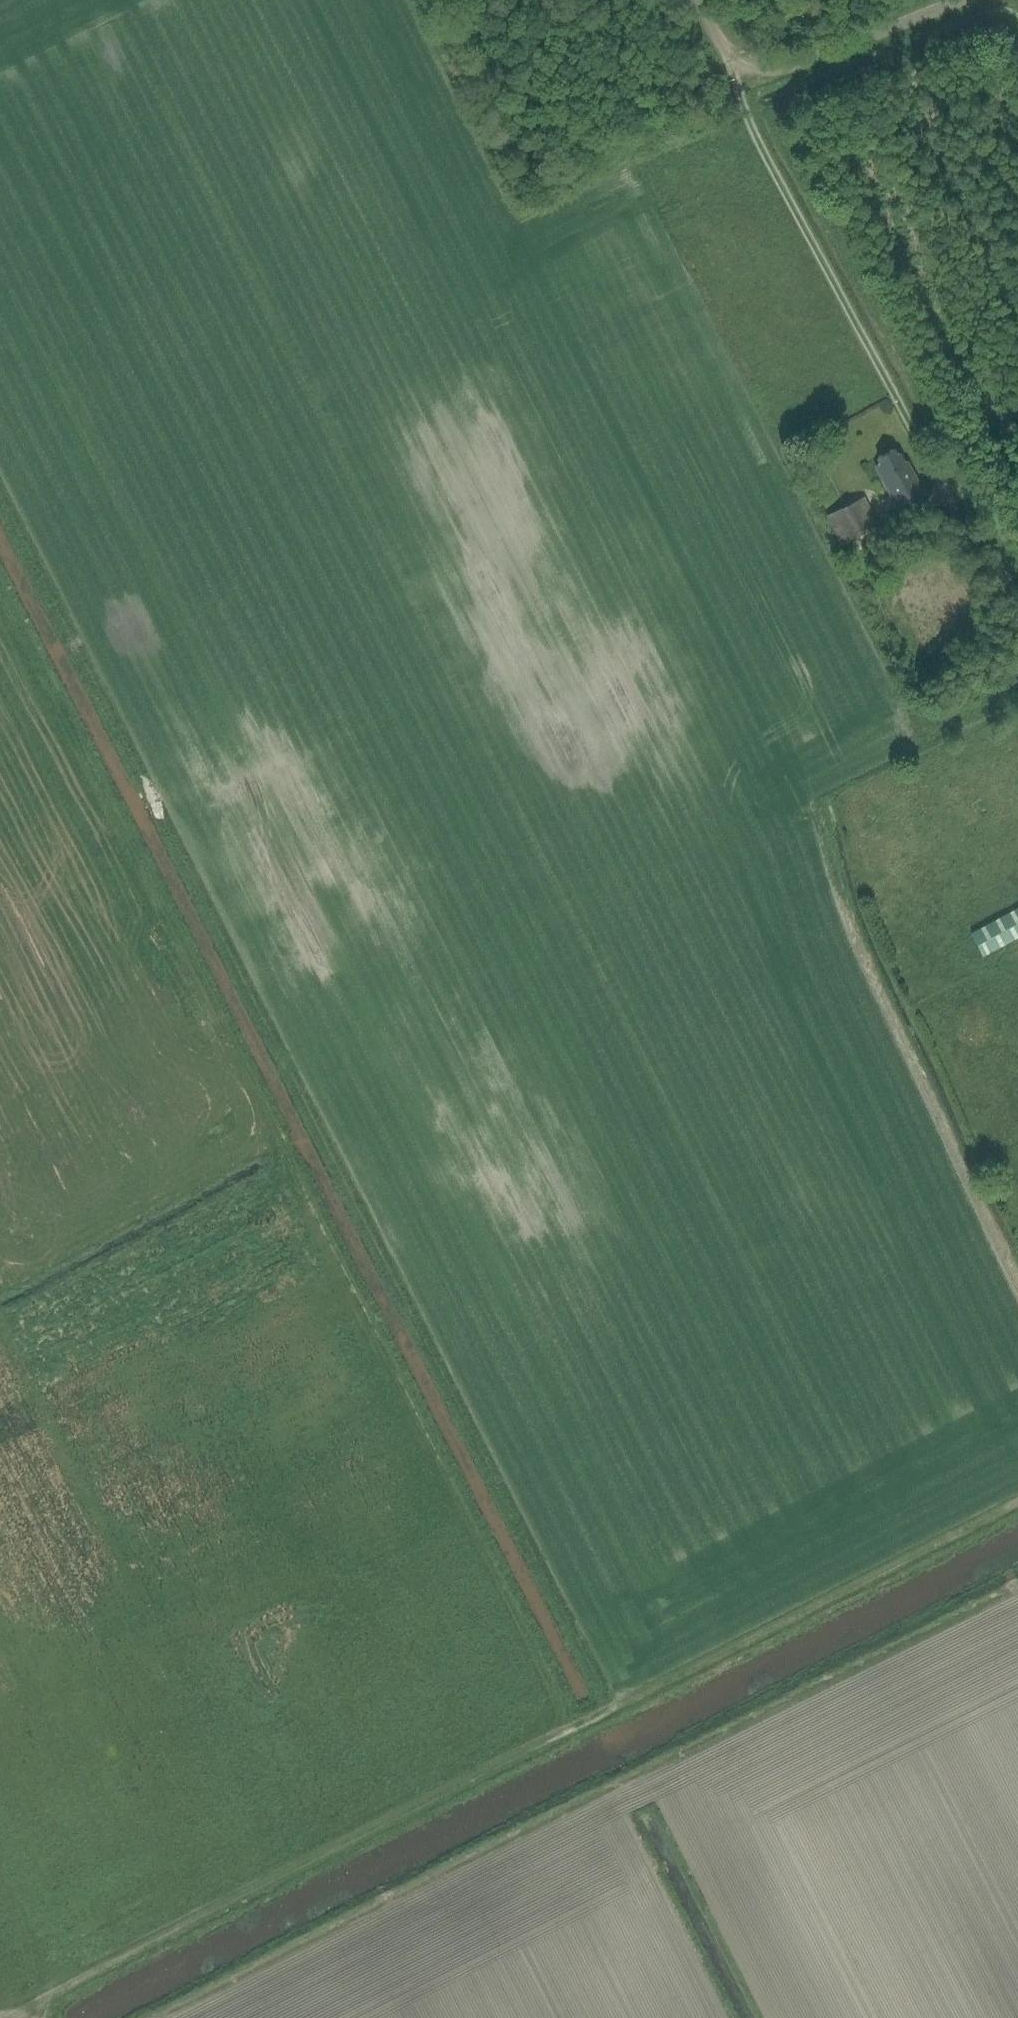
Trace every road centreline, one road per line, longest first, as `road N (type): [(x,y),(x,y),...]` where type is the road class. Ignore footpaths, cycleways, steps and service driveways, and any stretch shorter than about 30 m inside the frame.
road 1 (track): [(741,93),(758,141),(1017,625)]
road 2 (unclassified): [(741,93),(963,0)]

